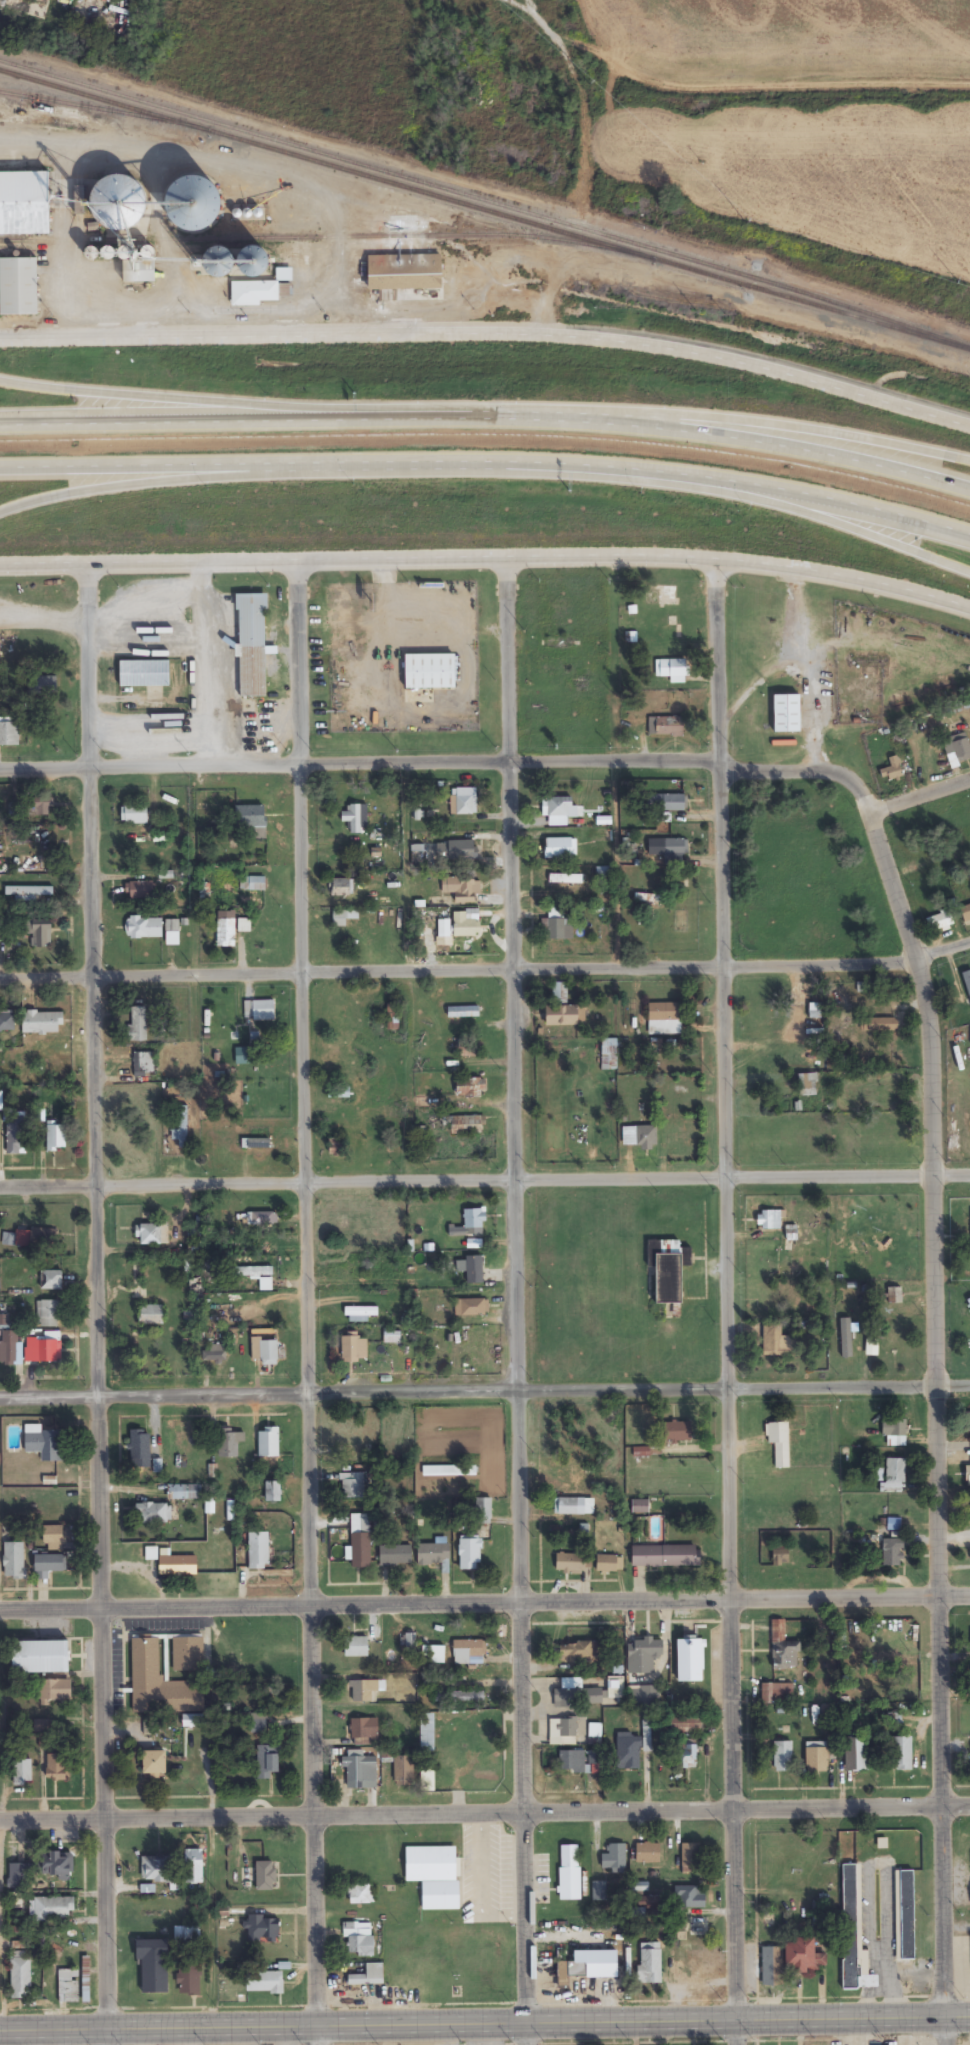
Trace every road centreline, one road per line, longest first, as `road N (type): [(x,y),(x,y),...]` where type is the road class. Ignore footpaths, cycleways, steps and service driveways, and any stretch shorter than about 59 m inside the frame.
road 1 (residential): [(529,2044),(509,557)]
road 2 (residential): [(738,2044),(709,758),(714,560)]
road 3 (residential): [(315,2044),(280,562)]
road 4 (residential): [(101,2044),(86,564)]
road 5 (residential): [(951,2044),(930,1383),(931,1019),(918,951),(864,800)]
road 6 (residential): [(0,765),(709,758),(843,774),(877,808),(969,778)]
road 7 (tertiary): [(969,427),(727,359),(538,333),(0,338)]
road 8 (tertiary): [(0,565),(669,556),(812,573),(969,614)]
road 9 (residential): [(969,934),(918,951),(717,965),(0,980)]
road 10 (residential): [(969,1382),(521,1396),(0,1396)]
road 11 (residential): [(969,1598),(0,1612)]
road 12 (residential): [(0,1187),(969,1174)]
road 13 (residential): [(969,1807),(0,1819)]
road 14 (secondary): [(969,2021),(0,2031)]
road 15 (motorway): [(315,464),(626,468),(804,494),(969,537)]
road 16 (motorway): [(969,492),(705,432),(414,420)]
road 17 (motorway): [(414,420),(174,403),(0,380)]
road 18 (motorway): [(414,420),(0,424)]
road 19 (motorway): [(0,514),(99,489),(315,464)]
road 20 (motorway): [(0,468),(315,464)]
road 21 (motorway): [(712,480),(969,573)]
road 22 (motorway): [(969,459),(775,430),(705,432)]

